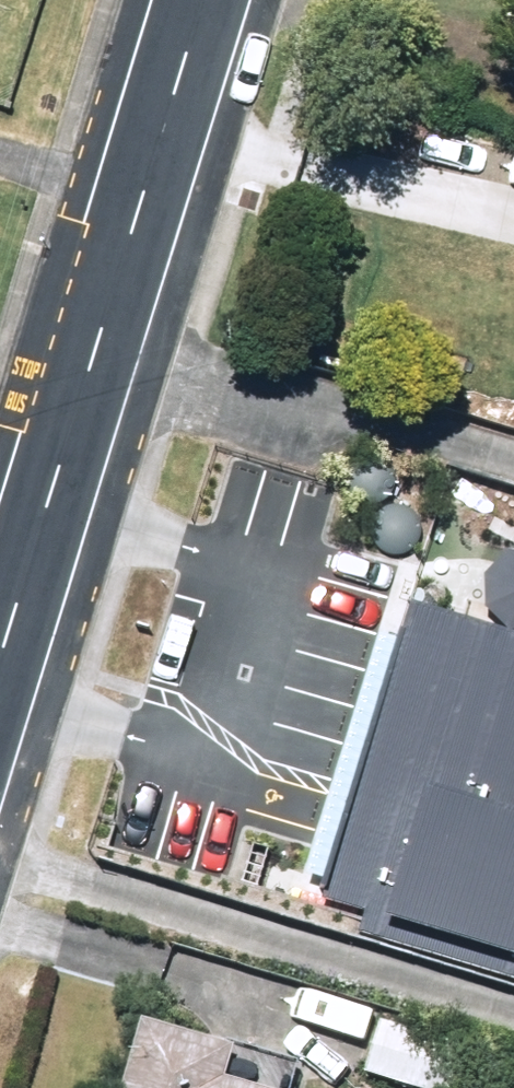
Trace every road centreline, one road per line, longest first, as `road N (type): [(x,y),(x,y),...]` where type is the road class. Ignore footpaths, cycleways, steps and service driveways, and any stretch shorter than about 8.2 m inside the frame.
road 1 (residential): [(0,843),(513,1010)]
road 2 (residential): [(106,331),(513,456)]
road 3 (tertiary): [(0,665),(106,331)]
road 4 (tertiary): [(106,331),(207,0)]

